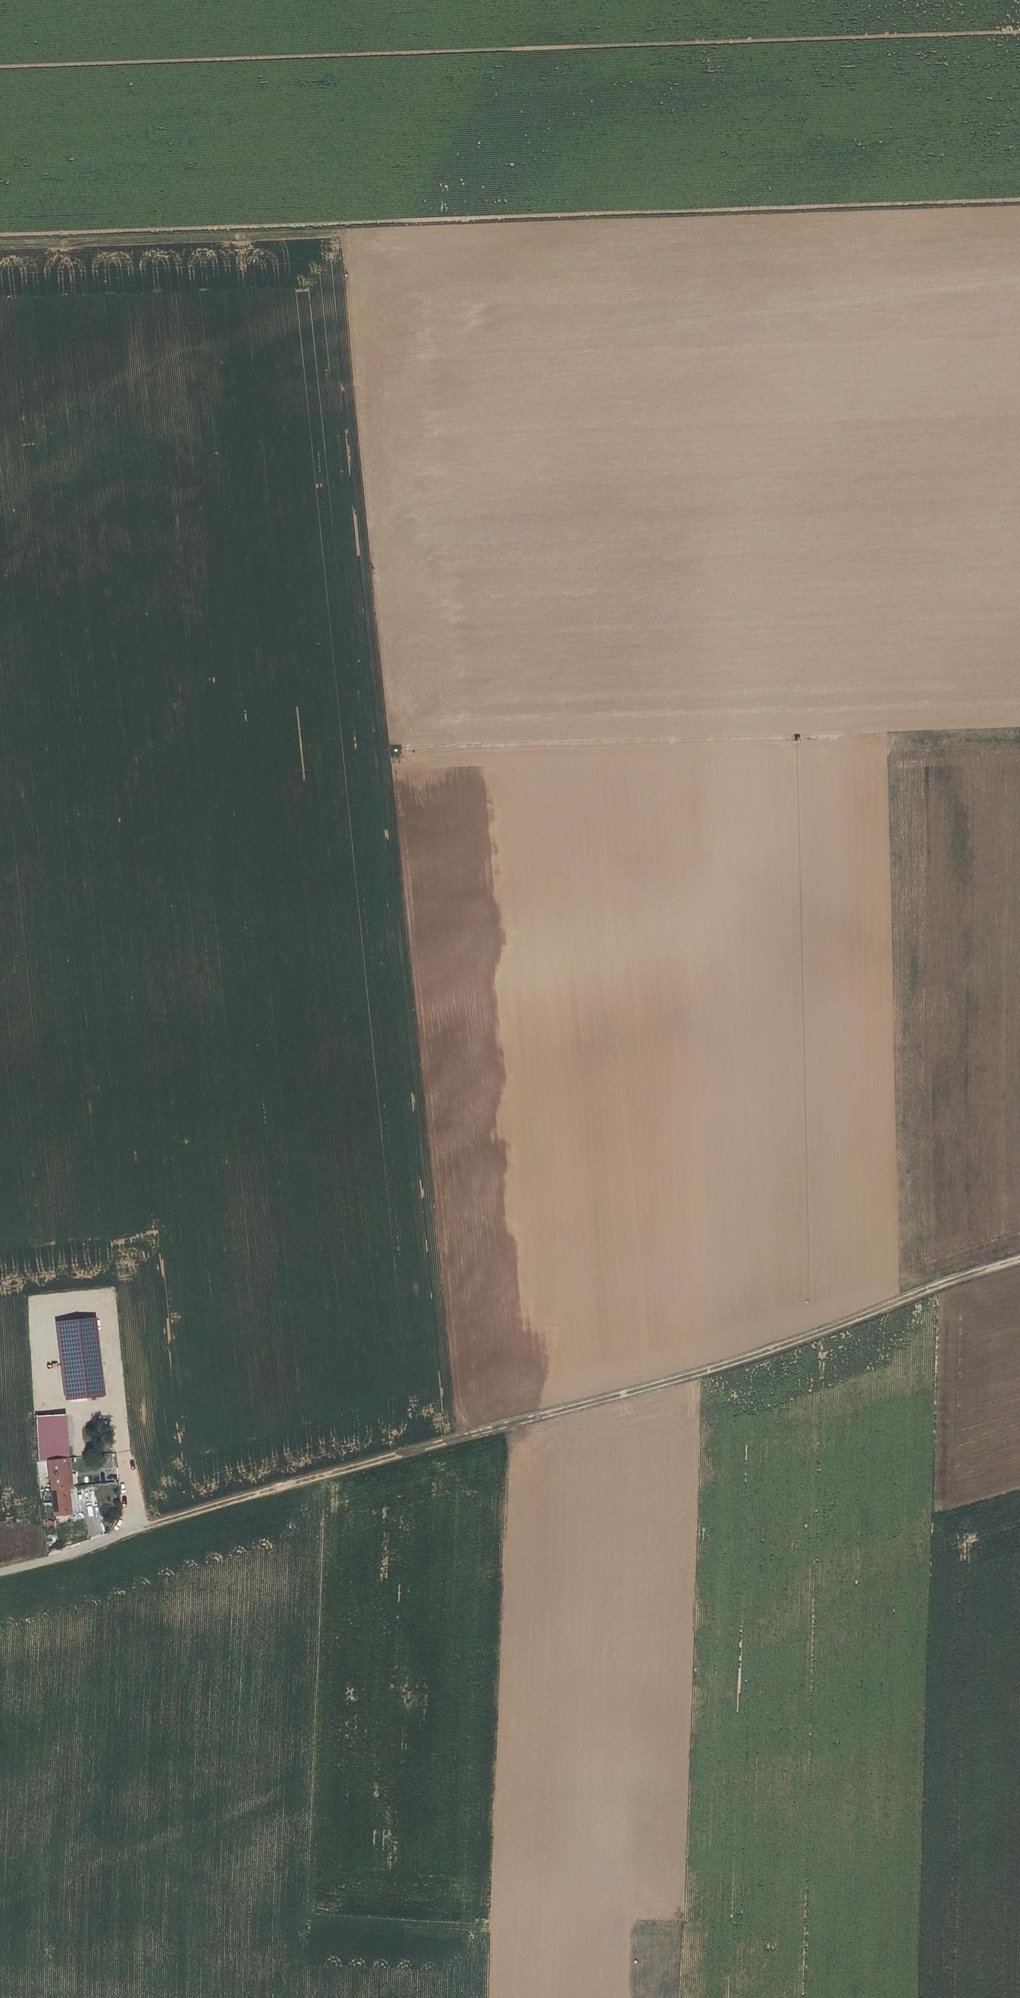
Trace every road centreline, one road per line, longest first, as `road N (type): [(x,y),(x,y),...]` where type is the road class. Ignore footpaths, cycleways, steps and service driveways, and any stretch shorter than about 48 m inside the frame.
road 1 (track): [(119,1534),(752,1356),(1019,1258)]
road 2 (residential): [(0,1571),(119,1534)]

